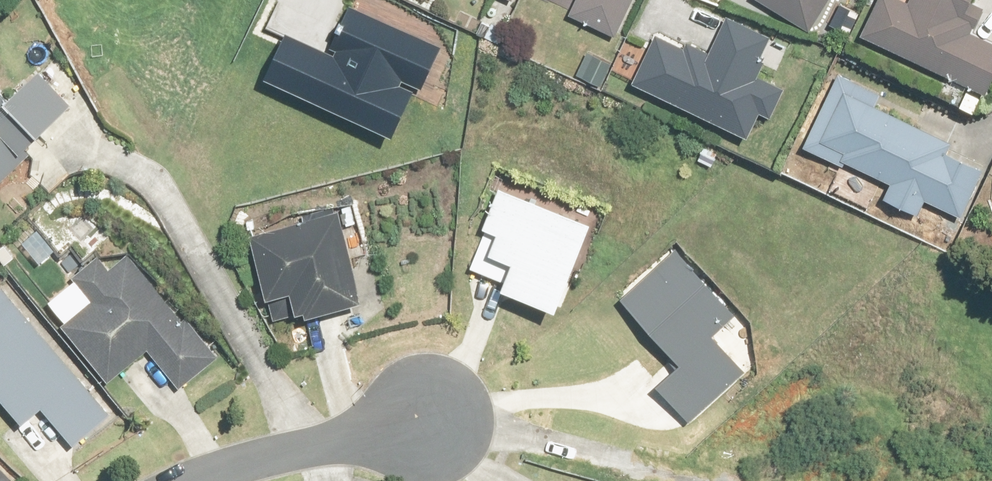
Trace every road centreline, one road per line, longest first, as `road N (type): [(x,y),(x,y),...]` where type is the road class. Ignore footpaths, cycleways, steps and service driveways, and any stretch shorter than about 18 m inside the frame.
road 1 (residential): [(428,428),(306,452),(217,480)]

